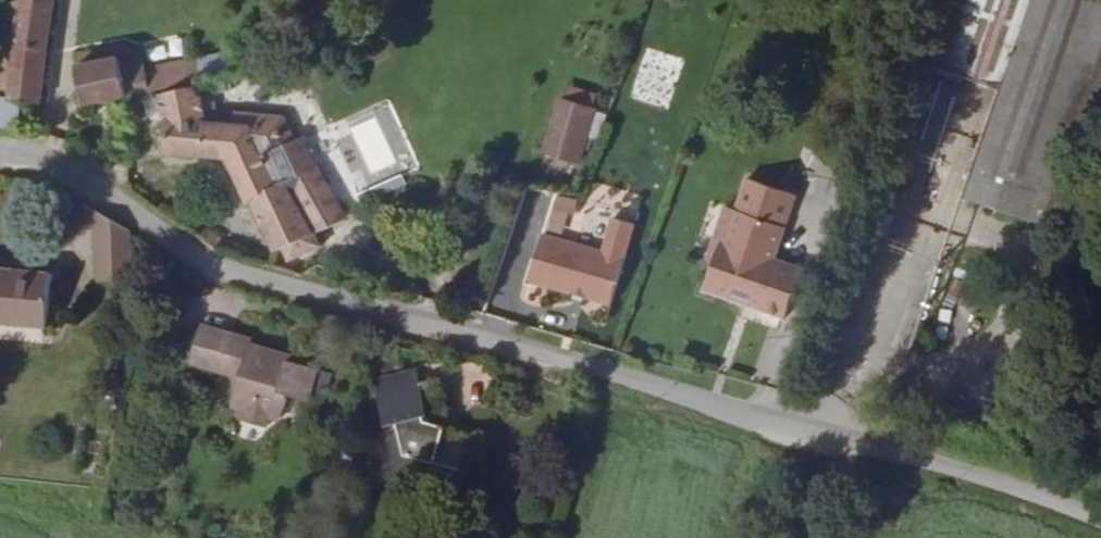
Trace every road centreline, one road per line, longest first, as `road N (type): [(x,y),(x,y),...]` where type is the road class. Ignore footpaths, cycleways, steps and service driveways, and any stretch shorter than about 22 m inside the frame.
road 1 (unclassified): [(1100,519),(1019,488),(240,278),(52,166),(0,159)]

